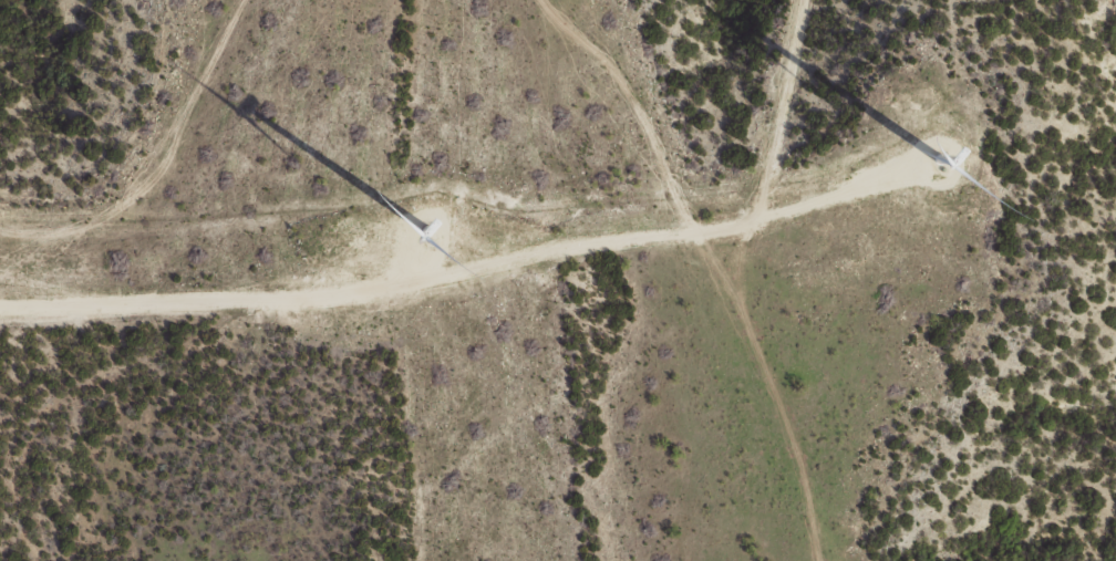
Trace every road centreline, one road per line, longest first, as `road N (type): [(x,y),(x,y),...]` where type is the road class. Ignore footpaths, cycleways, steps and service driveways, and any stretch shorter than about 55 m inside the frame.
road 1 (residential): [(788,0),(754,196),(682,319),(542,364),(465,430),(407,560)]
road 2 (residential): [(267,0),(203,106),(103,201),(30,229),(0,227)]
road 3 (residential): [(616,335),(576,150),(525,0)]

